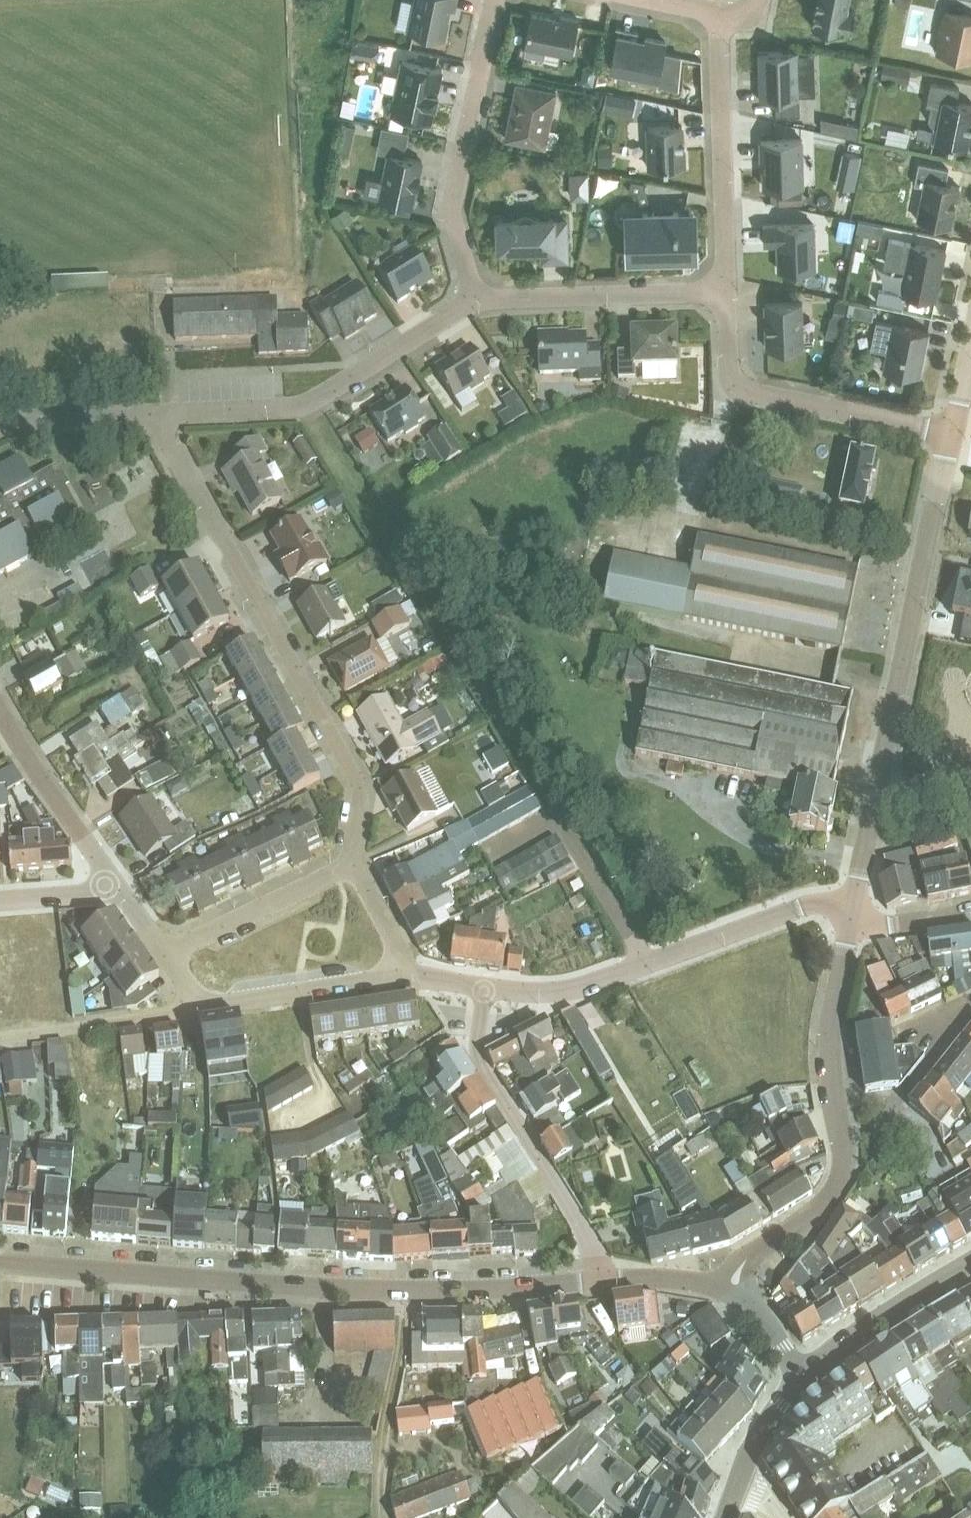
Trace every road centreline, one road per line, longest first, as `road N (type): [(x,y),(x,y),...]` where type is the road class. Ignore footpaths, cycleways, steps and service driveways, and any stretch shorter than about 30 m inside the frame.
road 1 (tertiary): [(601,1281),(405,1289),(0,1263)]
road 2 (residential): [(346,870),(354,777),(155,414)]
road 3 (residential): [(852,912),(948,438)]
road 4 (residential): [(155,414),(276,411),(311,402),(473,301)]
road 5 (residential): [(474,987),(474,1052),(596,1257),(601,1281)]
road 6 (residential): [(948,438),(746,392),(729,368),(727,292)]
road 7 (residential): [(495,0),(453,204),(473,301)]
road 8 (residential): [(727,292),(717,29)]
road 9 (residential): [(473,301),(727,292)]
road 10 (residential): [(841,1163),(828,1038),(852,912)]
road 11 (residential): [(647,965),(558,814),(492,853)]
road 12 (track): [(383,1517),(405,1289)]
road 13 (residential): [(647,965),(800,903),(834,903),(852,912)]
road 14 (residential): [(196,1010),(368,982),(404,966)]
road 15 (residential): [(112,880),(0,709)]
road 16 (tertiary): [(970,1263),(804,1375)]
road 17 (residential): [(346,870),(166,953)]
road 18 (residential): [(196,1010),(0,1037)]
road 19 (residential): [(841,1163),(875,1133),(970,1014)]
road 20 (residential): [(474,987),(570,990),(647,965)]
road 21 (residential): [(728,1293),(745,1262),(831,1192),(841,1163)]
road 22 (residential): [(0,427),(155,414)]
road 23 (tertiary): [(601,1281),(691,1282),(728,1293)]
road 24 (residential): [(852,912),(889,923),(970,916)]

